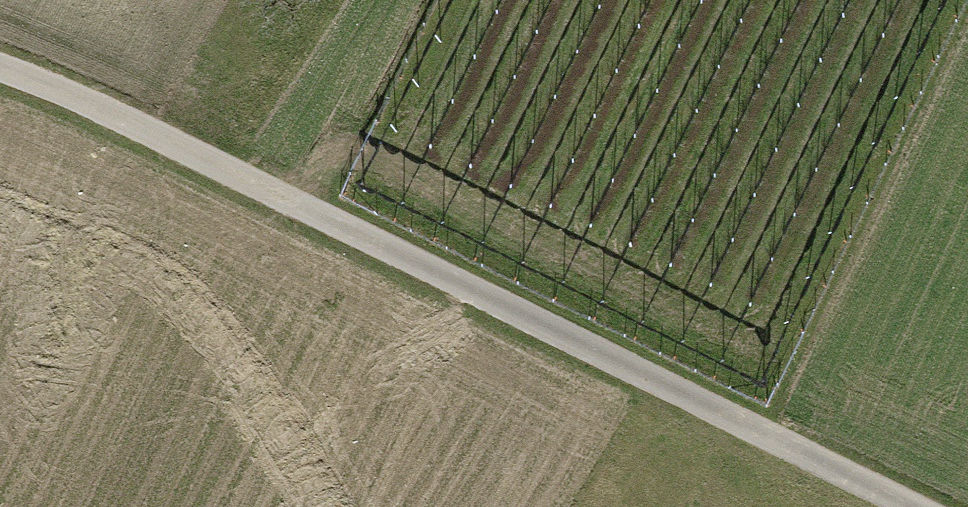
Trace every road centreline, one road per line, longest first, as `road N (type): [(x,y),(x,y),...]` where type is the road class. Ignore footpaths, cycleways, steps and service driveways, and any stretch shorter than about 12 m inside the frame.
road 1 (track): [(0,59),(921,506)]
road 2 (motorway): [(0,249),(731,94),(967,27)]

